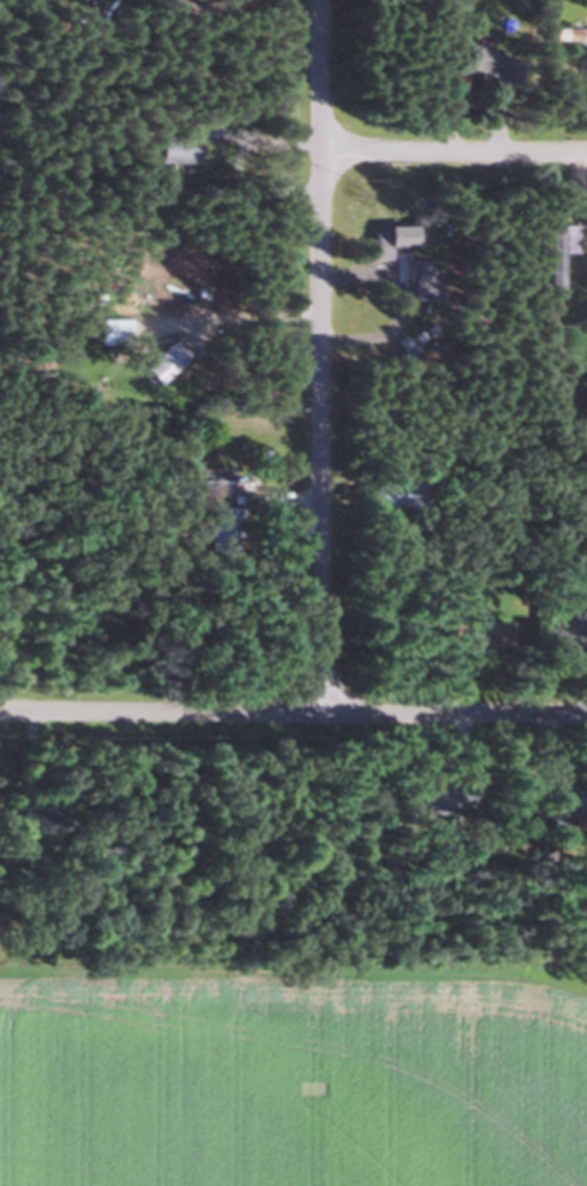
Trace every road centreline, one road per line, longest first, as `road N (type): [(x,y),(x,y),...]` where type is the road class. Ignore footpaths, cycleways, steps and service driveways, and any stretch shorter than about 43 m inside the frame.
road 1 (residential): [(315,0),(318,715)]
road 2 (residential): [(586,713),(0,712)]
road 3 (residential): [(586,154),(315,154)]

